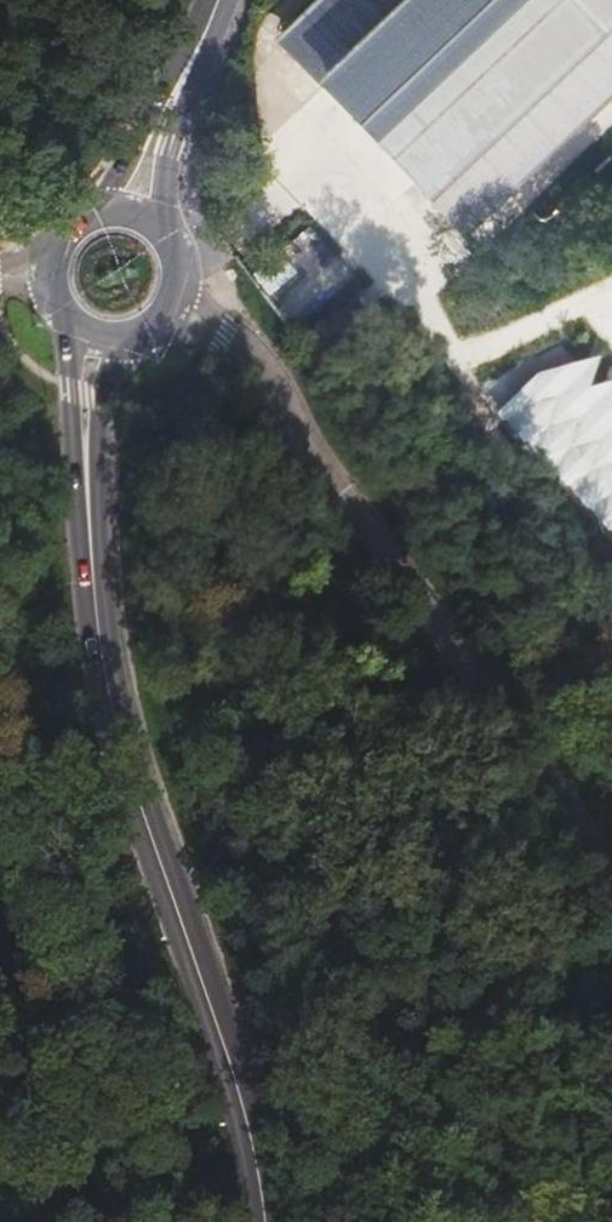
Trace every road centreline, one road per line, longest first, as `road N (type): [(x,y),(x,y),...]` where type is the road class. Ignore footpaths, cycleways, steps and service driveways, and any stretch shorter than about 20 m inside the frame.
road 1 (secondary): [(88,394),(86,514),(121,736),(206,987),(259,1191),(260,1221)]
road 2 (unclassified): [(223,342),(270,377),(388,563),(611,867)]
road 3 (secondary): [(192,59),(96,212)]
road 4 (secondary): [(161,226),(192,59)]

